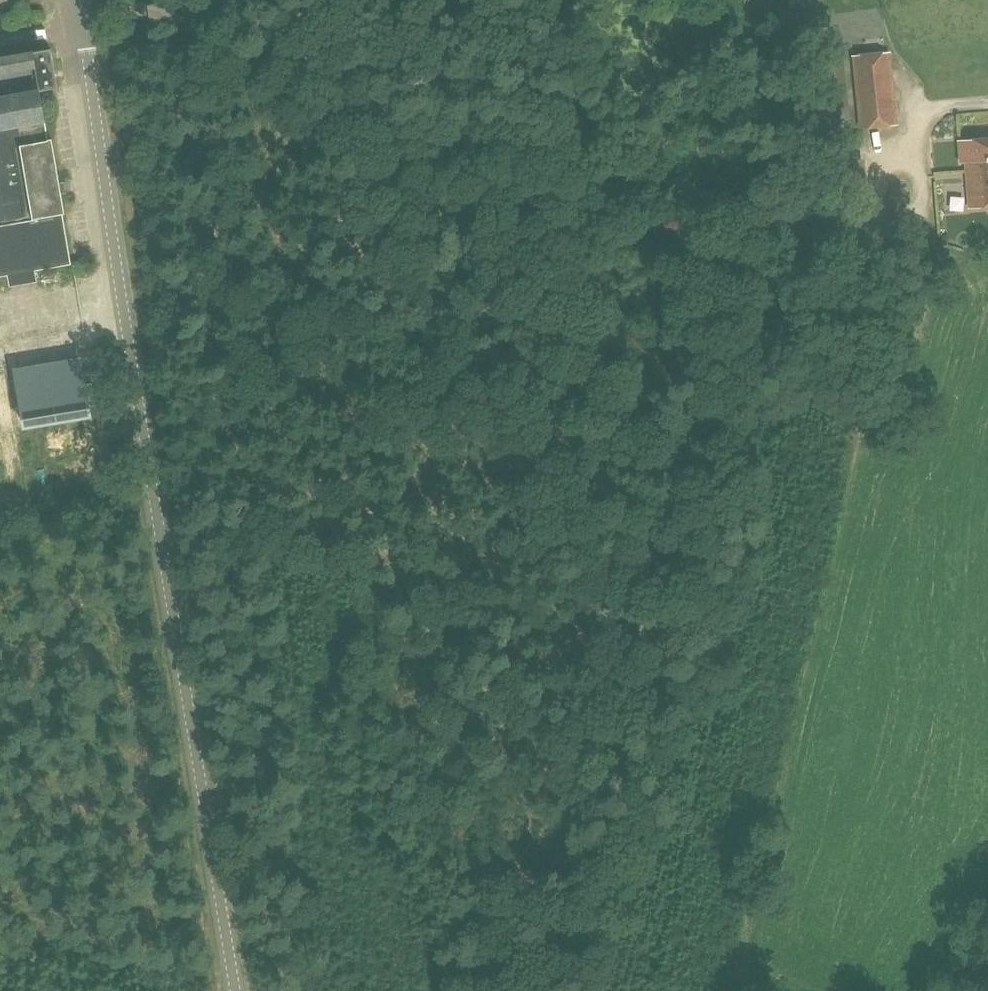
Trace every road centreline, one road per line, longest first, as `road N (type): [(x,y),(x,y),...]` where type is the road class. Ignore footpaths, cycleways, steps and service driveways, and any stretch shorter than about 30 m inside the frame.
road 1 (tertiary): [(235,990),(81,0)]

